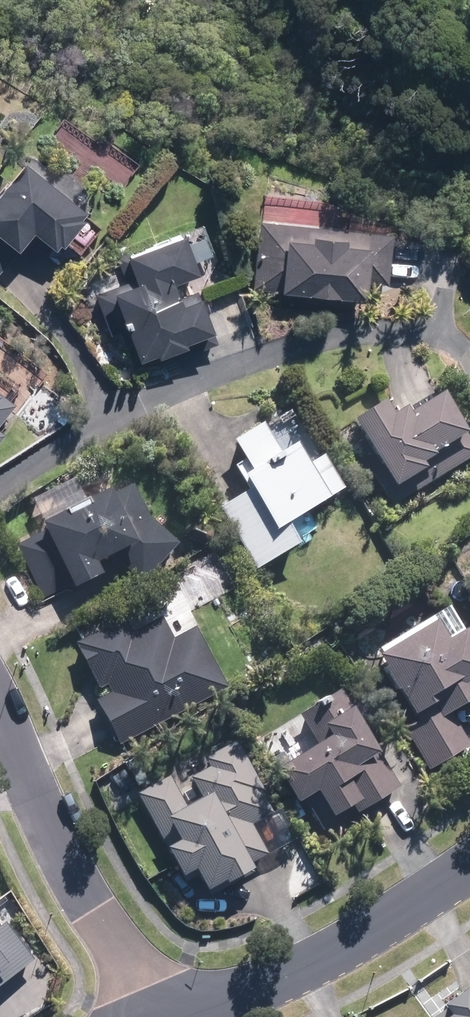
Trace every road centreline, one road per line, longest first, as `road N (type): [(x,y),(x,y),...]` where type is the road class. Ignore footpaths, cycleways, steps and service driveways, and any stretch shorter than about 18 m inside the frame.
road 1 (residential): [(0,708),(149,1016)]
road 2 (residential): [(469,865),(295,972),(183,1016)]

